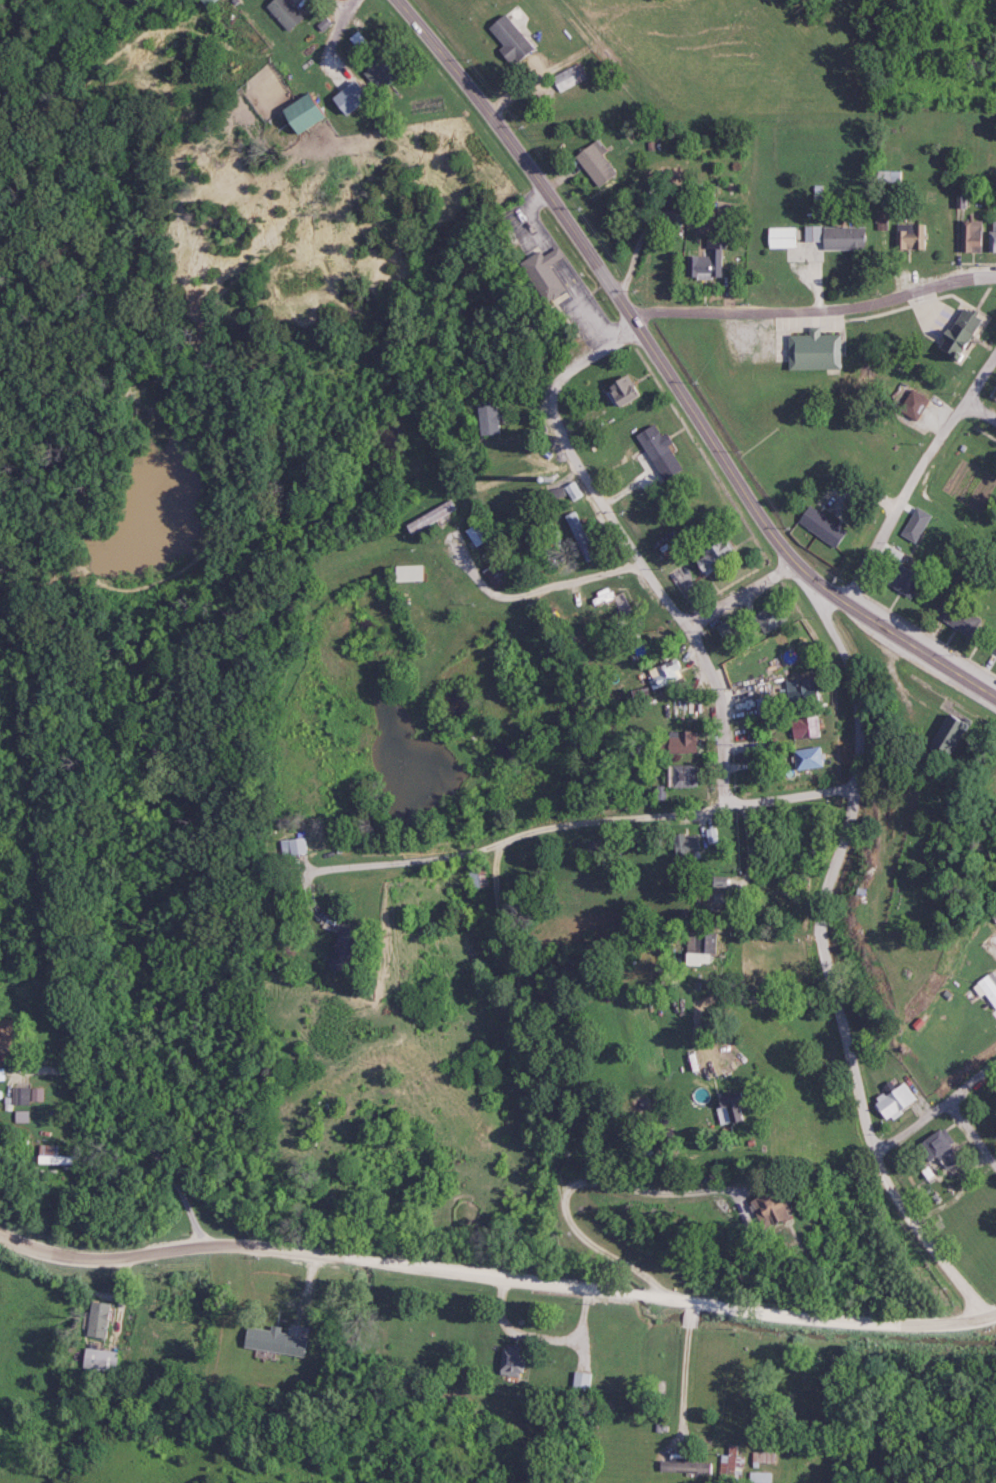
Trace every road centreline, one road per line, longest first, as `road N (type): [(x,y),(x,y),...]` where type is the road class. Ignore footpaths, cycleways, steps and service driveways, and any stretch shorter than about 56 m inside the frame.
road 1 (residential): [(995,1313),(953,1269),(882,1169),(851,1067),(830,929),(851,849),(861,716),(818,572)]
road 2 (residential): [(995,1325),(846,1323),(240,1246)]
road 3 (residential): [(732,803),(726,671),(552,424),(553,390),(568,371),(642,322)]
road 4 (secondary): [(995,698),(784,544),(657,340),(628,314)]
road 5 (residential): [(323,867),(501,851),(561,829),(715,804),(854,795)]
road 6 (secondary): [(628,314),(593,255),(401,0)]
road 7 (residential): [(628,314),(814,309),(995,273)]
road 8 (residential): [(561,1184),(501,851)]
road 9 (residential): [(848,594),(995,344)]
road 10 (residential): [(240,1246),(102,1260),(0,1237)]
road 11 (residential): [(206,1245),(151,1120),(107,1080),(63,1065)]
road 12 (residential): [(644,557),(547,587),(475,580)]
road 13 (residential): [(670,1302),(645,1273),(581,1235),(561,1184)]
road 14 (residential): [(876,1154),(995,1064)]
road 15 (residential): [(798,556),(694,624)]

